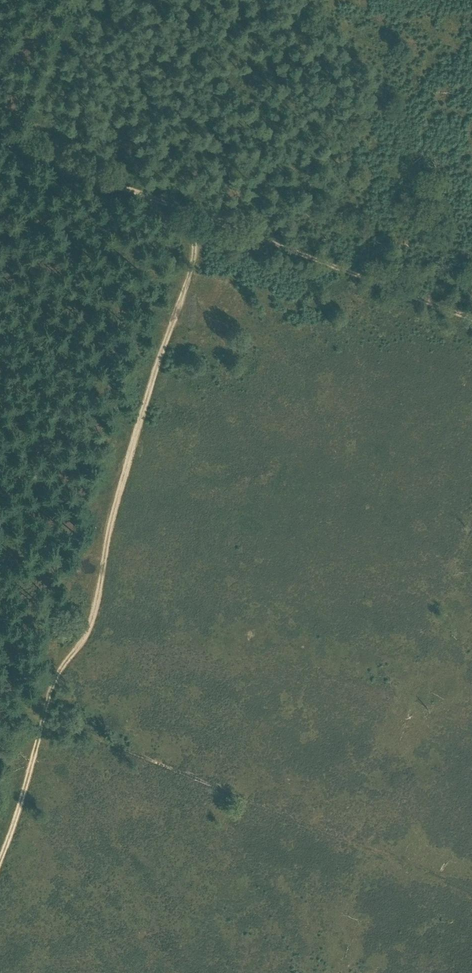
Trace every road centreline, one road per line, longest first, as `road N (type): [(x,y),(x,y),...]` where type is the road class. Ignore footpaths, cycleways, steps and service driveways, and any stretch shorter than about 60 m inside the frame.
road 1 (track): [(0,858),(64,660),(92,620),(109,502),(138,433),(201,210)]
road 2 (track): [(471,318),(0,134)]
road 3 (track): [(43,718),(471,892)]

